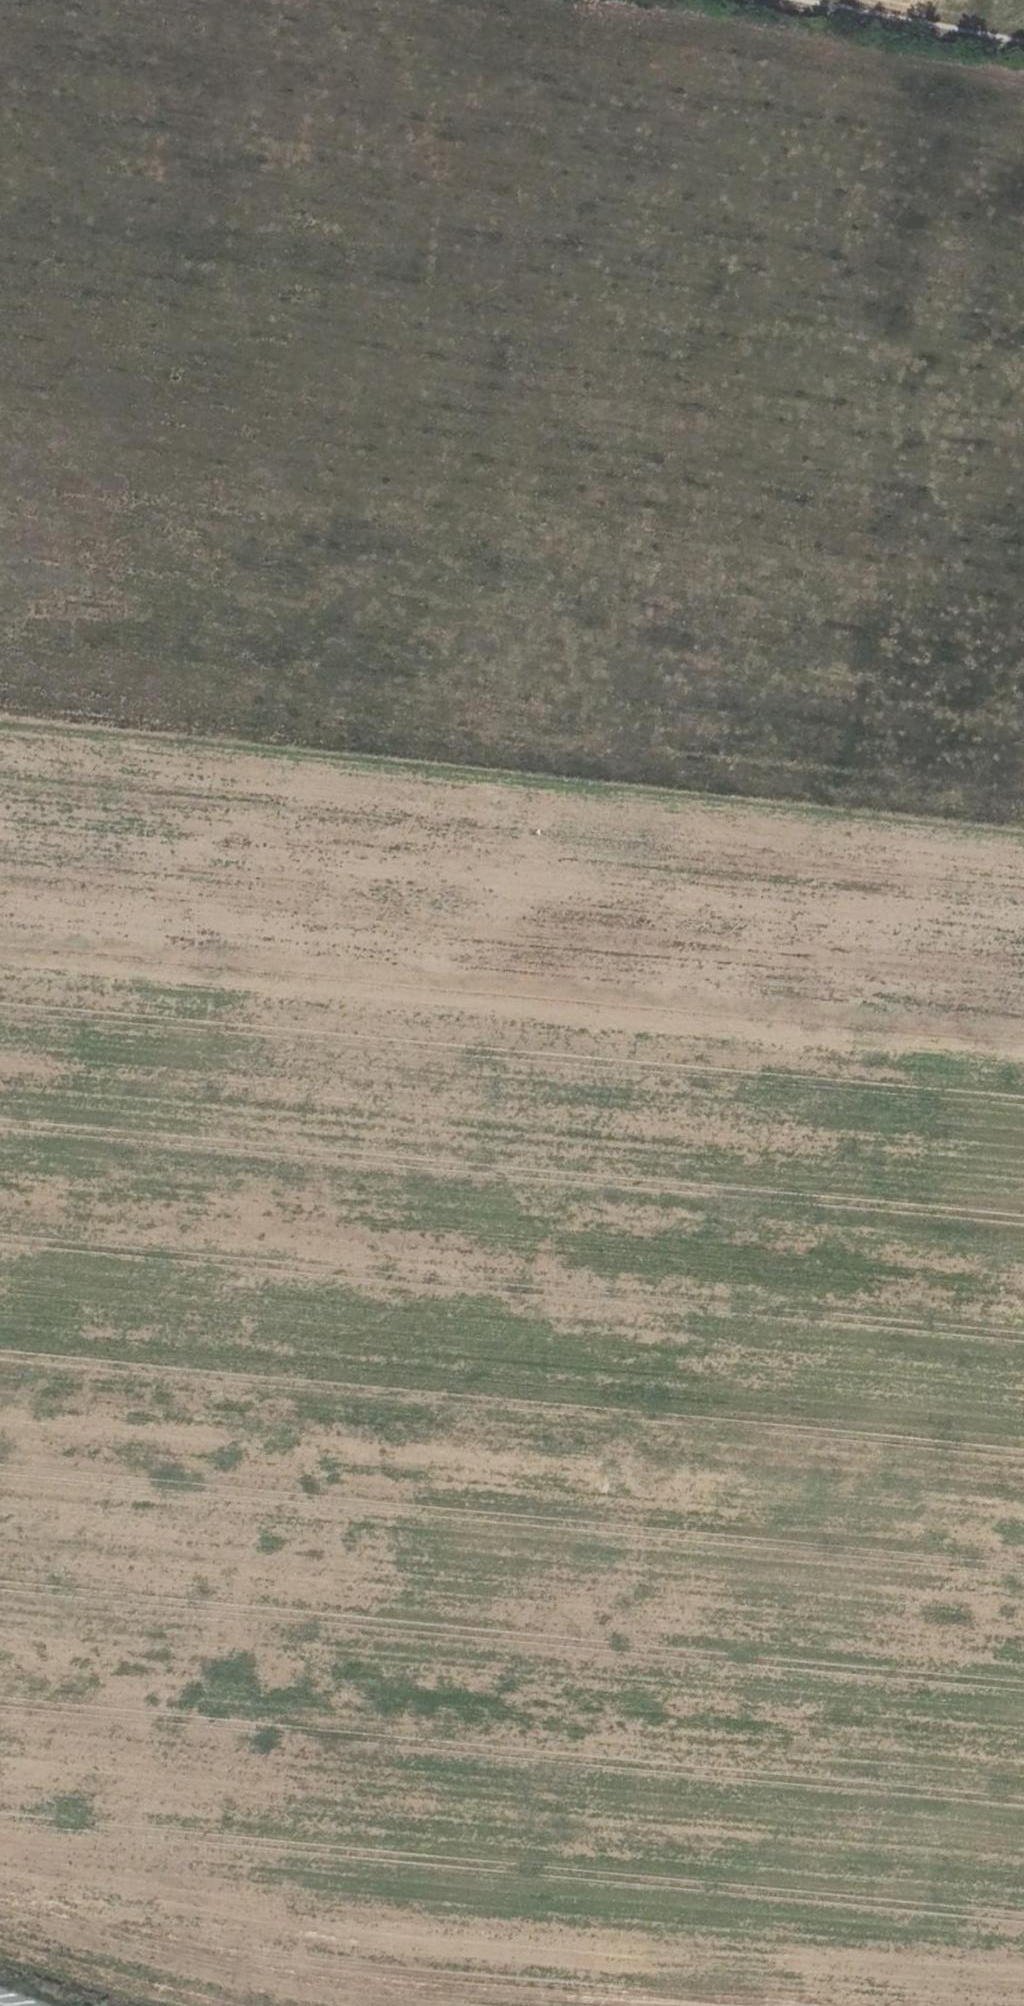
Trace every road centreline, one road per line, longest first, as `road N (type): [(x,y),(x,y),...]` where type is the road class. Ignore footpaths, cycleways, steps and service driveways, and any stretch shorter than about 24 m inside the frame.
road 1 (track): [(1023,48),(766,0)]

